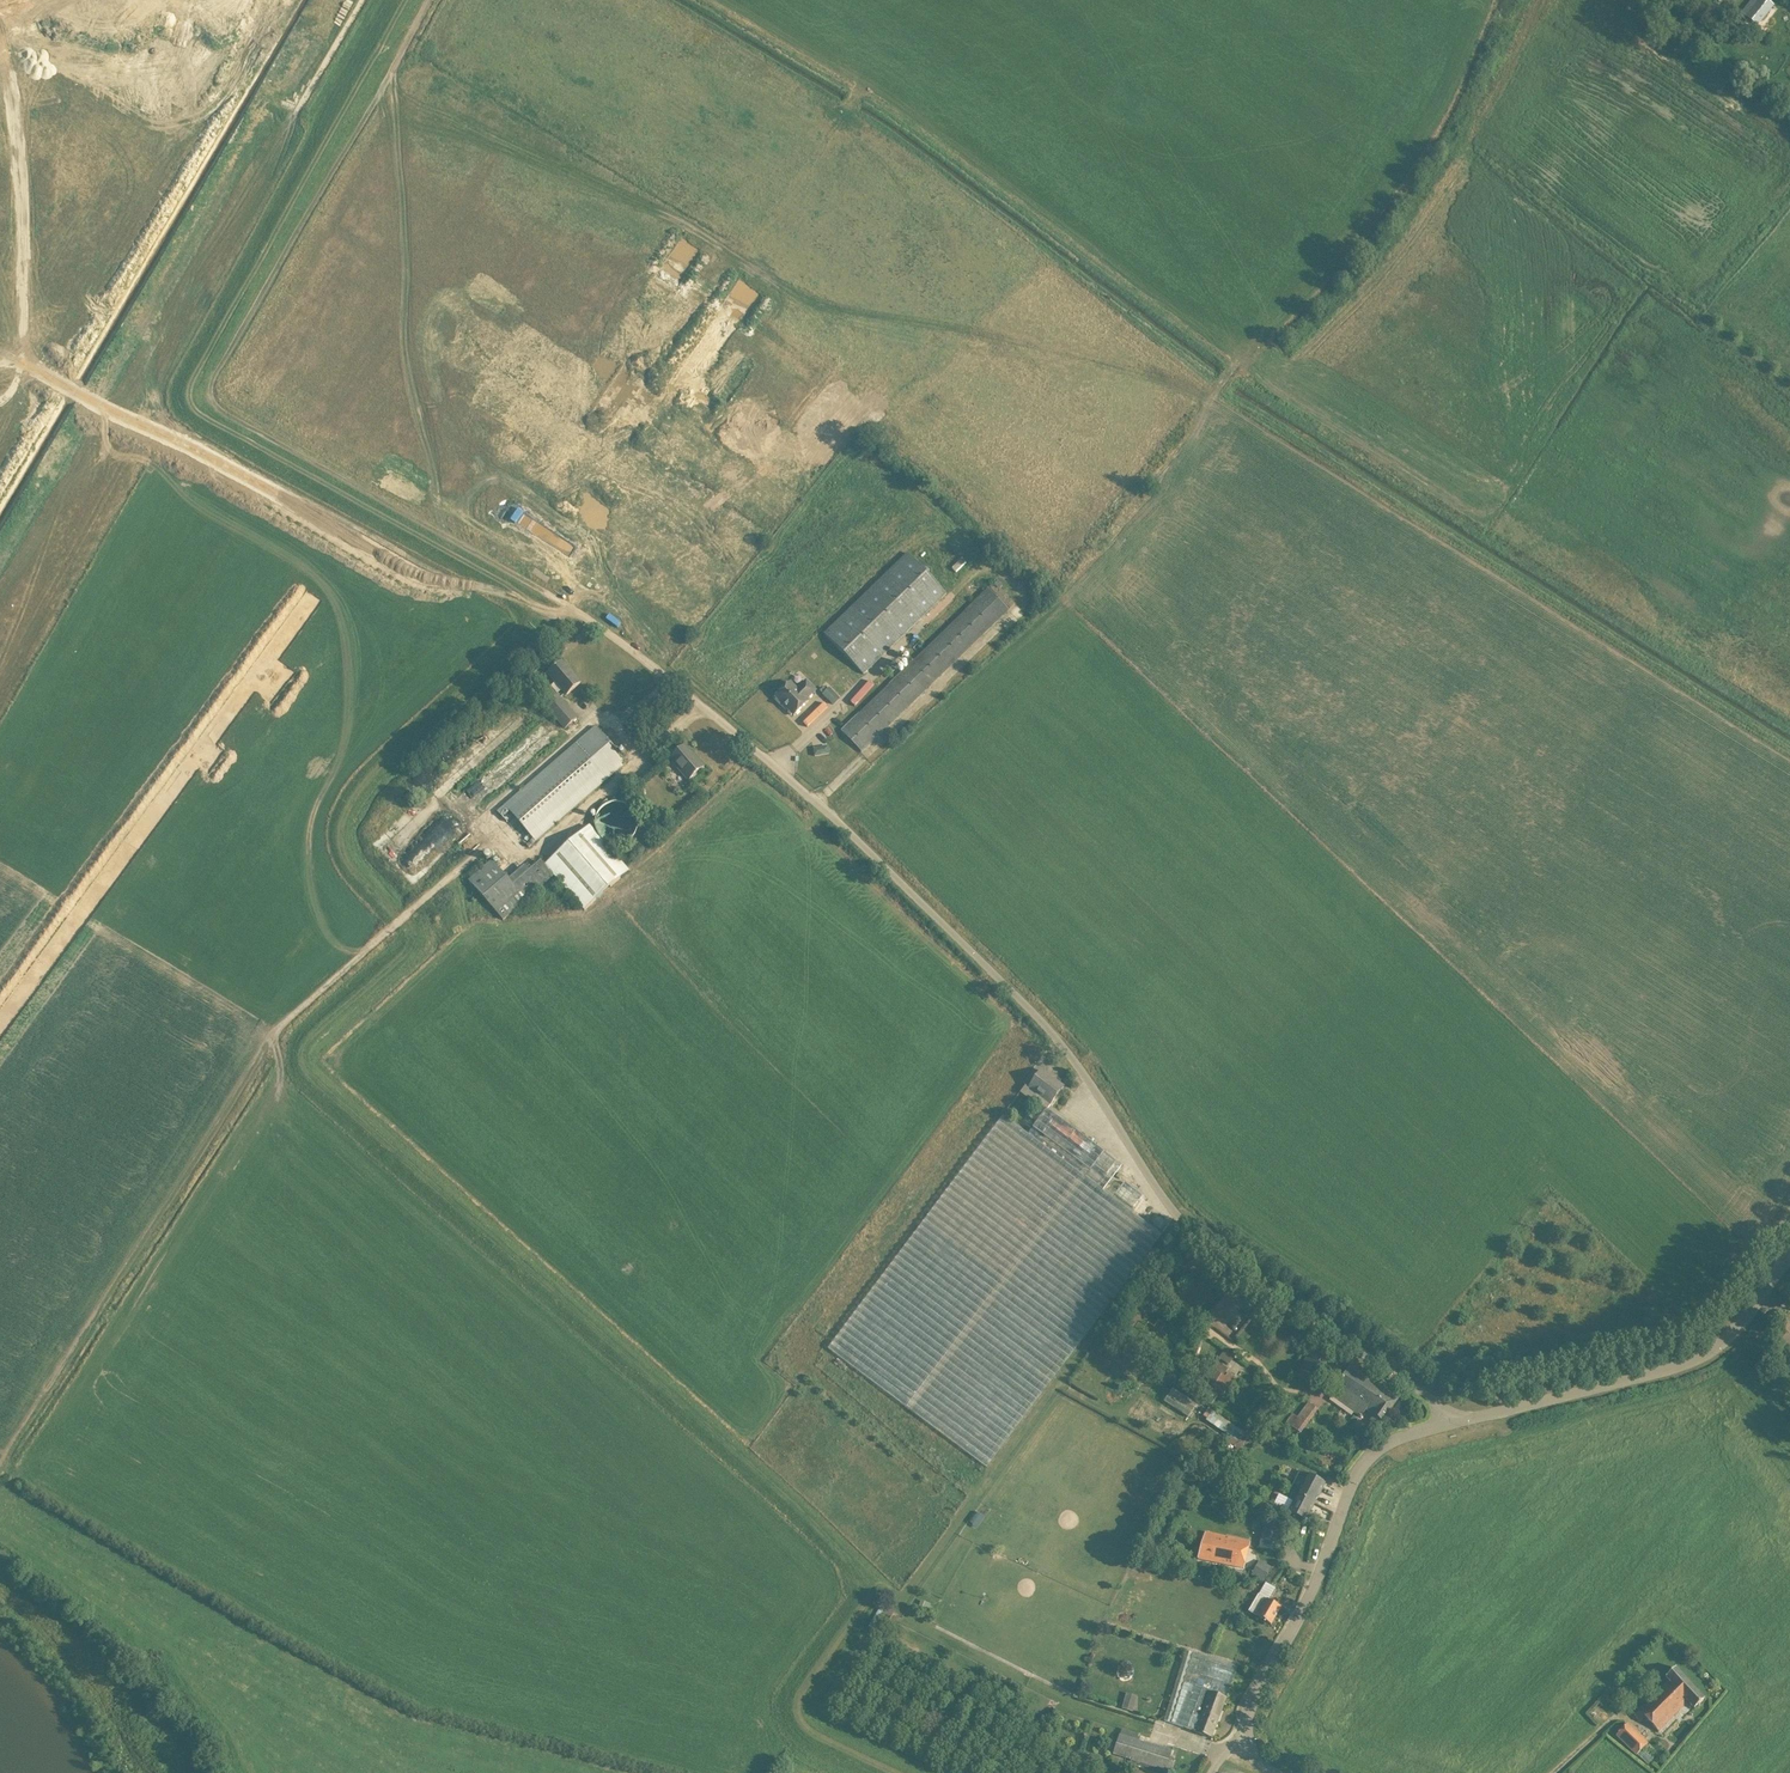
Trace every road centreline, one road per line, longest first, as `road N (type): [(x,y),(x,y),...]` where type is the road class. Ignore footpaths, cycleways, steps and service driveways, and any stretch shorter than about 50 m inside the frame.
road 1 (unclassified): [(1461,1422),(1181,1222),(1039,1016),(707,708),(583,616)]
road 2 (track): [(567,607),(434,579),(0,349)]
road 3 (track): [(830,819),(1049,616),(1076,562),(1232,372)]
road 4 (unclassified): [(1278,1772),(1248,1748),(1253,1702),(1322,1572),(1359,1471),(1399,1441),(1461,1422)]
road 5 (unclassified): [(1461,1422),(1704,1353),(1730,1337),(1789,1254)]
road 6 (track): [(477,851),(267,1046)]
road 7 (track): [(300,107),(363,0)]

